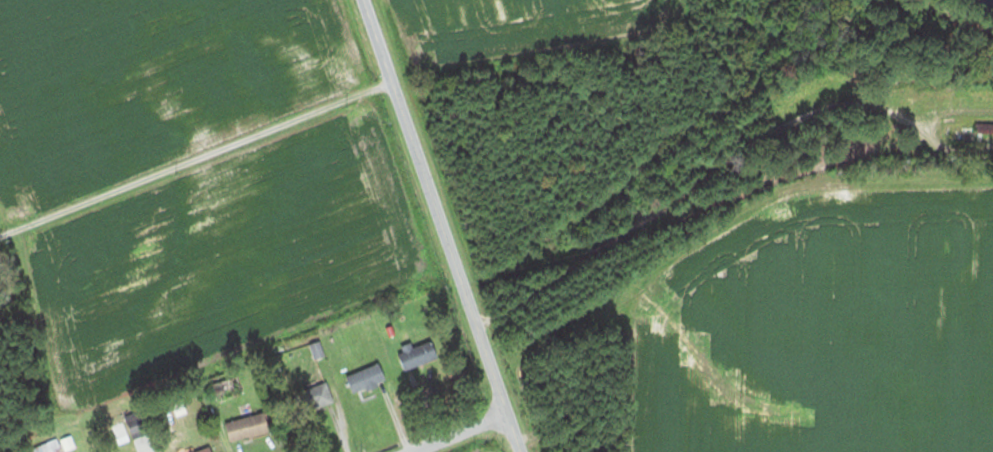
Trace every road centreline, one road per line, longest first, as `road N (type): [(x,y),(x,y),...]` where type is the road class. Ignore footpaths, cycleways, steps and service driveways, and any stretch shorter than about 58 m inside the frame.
road 1 (residential): [(519,451),(361,0)]
road 2 (residential): [(390,82),(0,237)]

